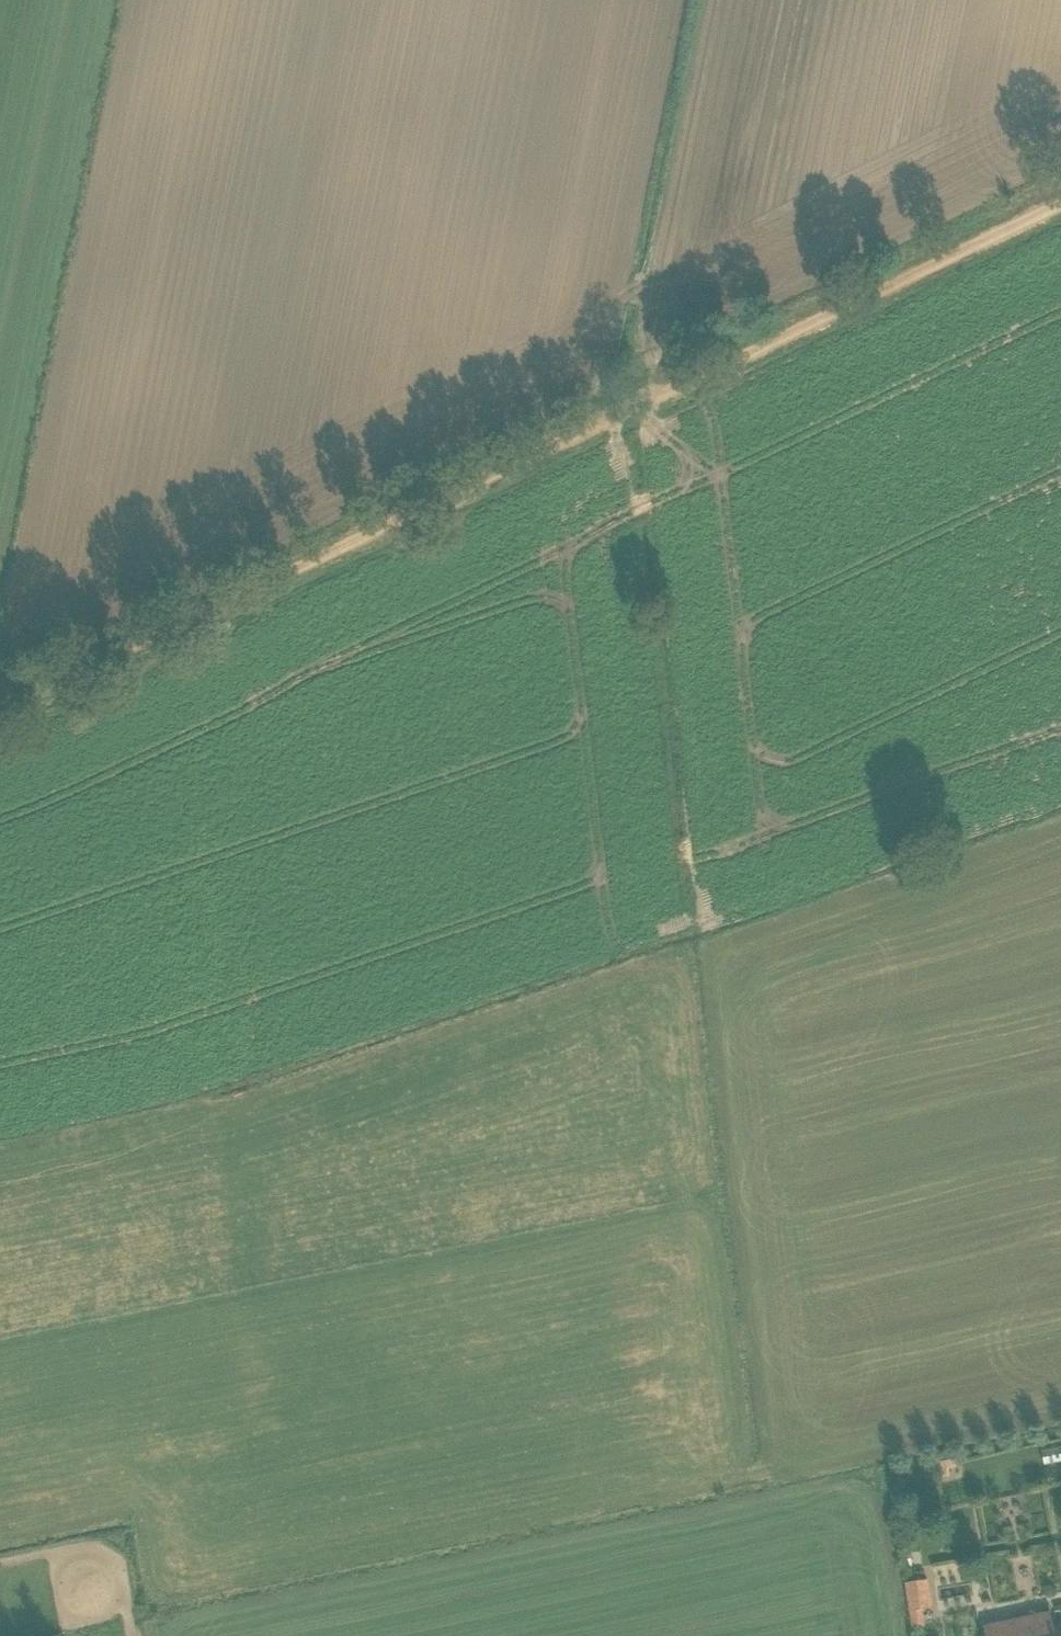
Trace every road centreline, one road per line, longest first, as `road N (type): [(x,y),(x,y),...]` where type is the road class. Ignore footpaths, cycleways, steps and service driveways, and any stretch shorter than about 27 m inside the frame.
road 1 (track): [(0,705),(1060,203)]

